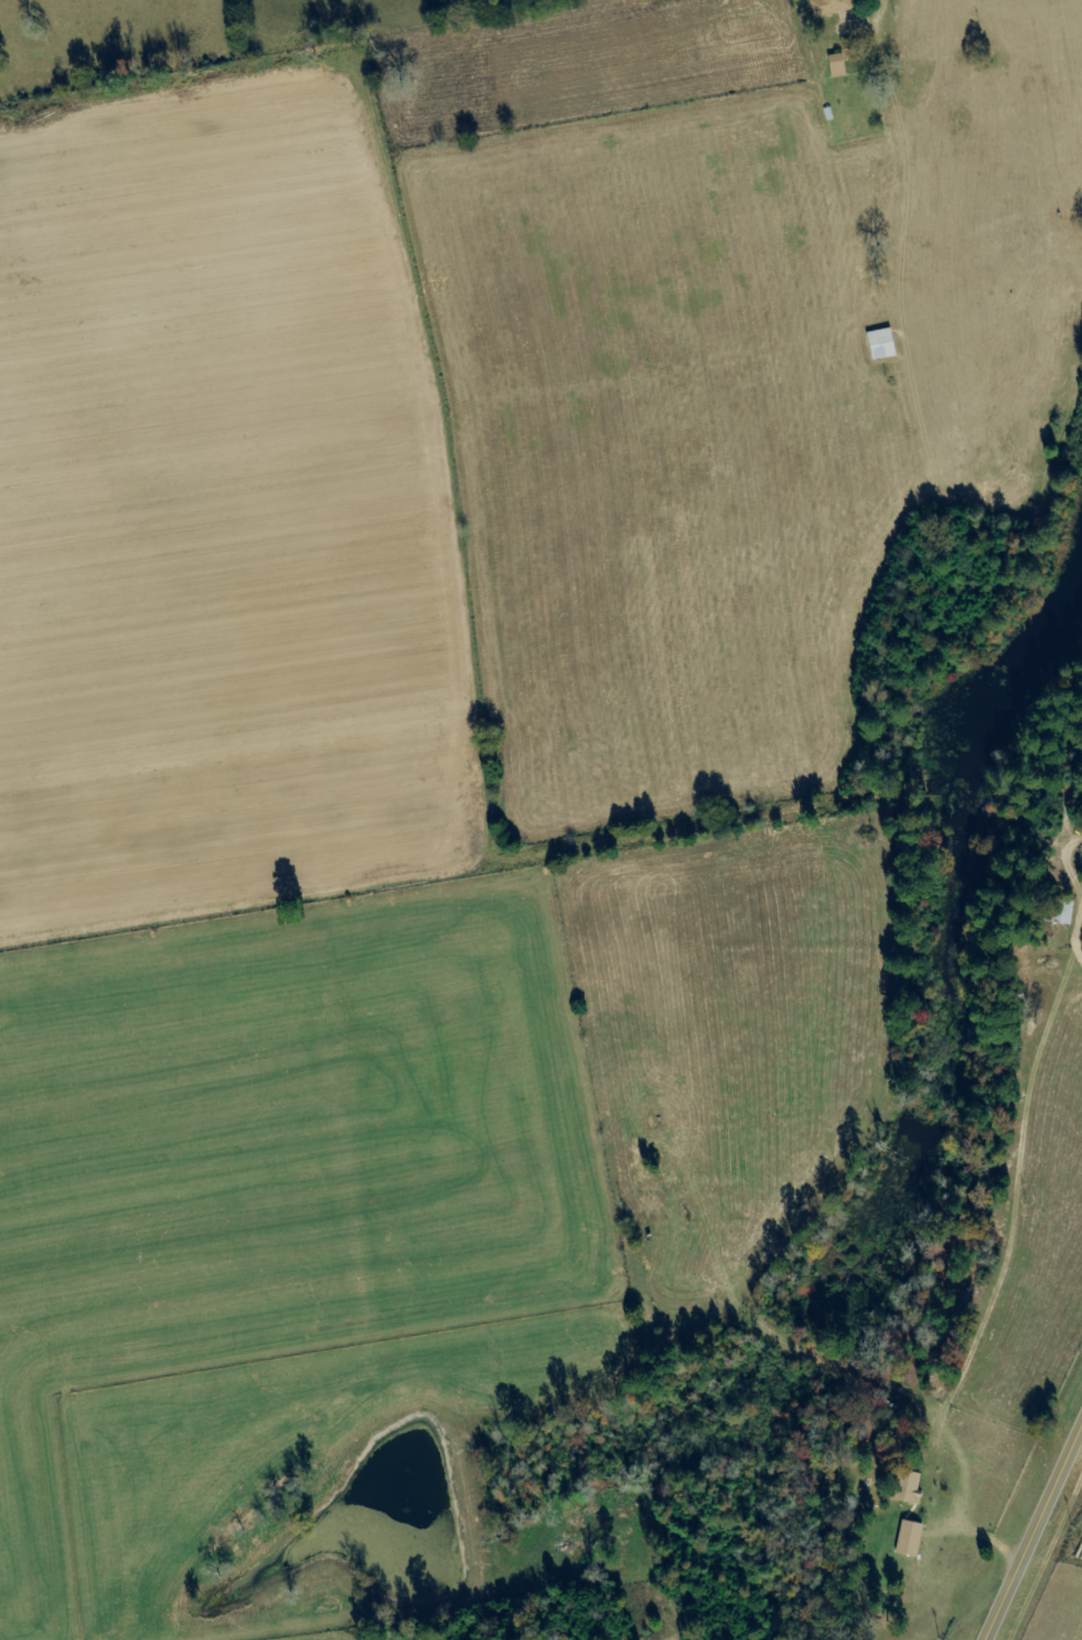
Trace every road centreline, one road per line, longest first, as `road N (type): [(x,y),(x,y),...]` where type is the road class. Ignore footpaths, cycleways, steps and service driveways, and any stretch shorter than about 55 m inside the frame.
road 1 (tertiary): [(983,1639),(1081,1421)]

